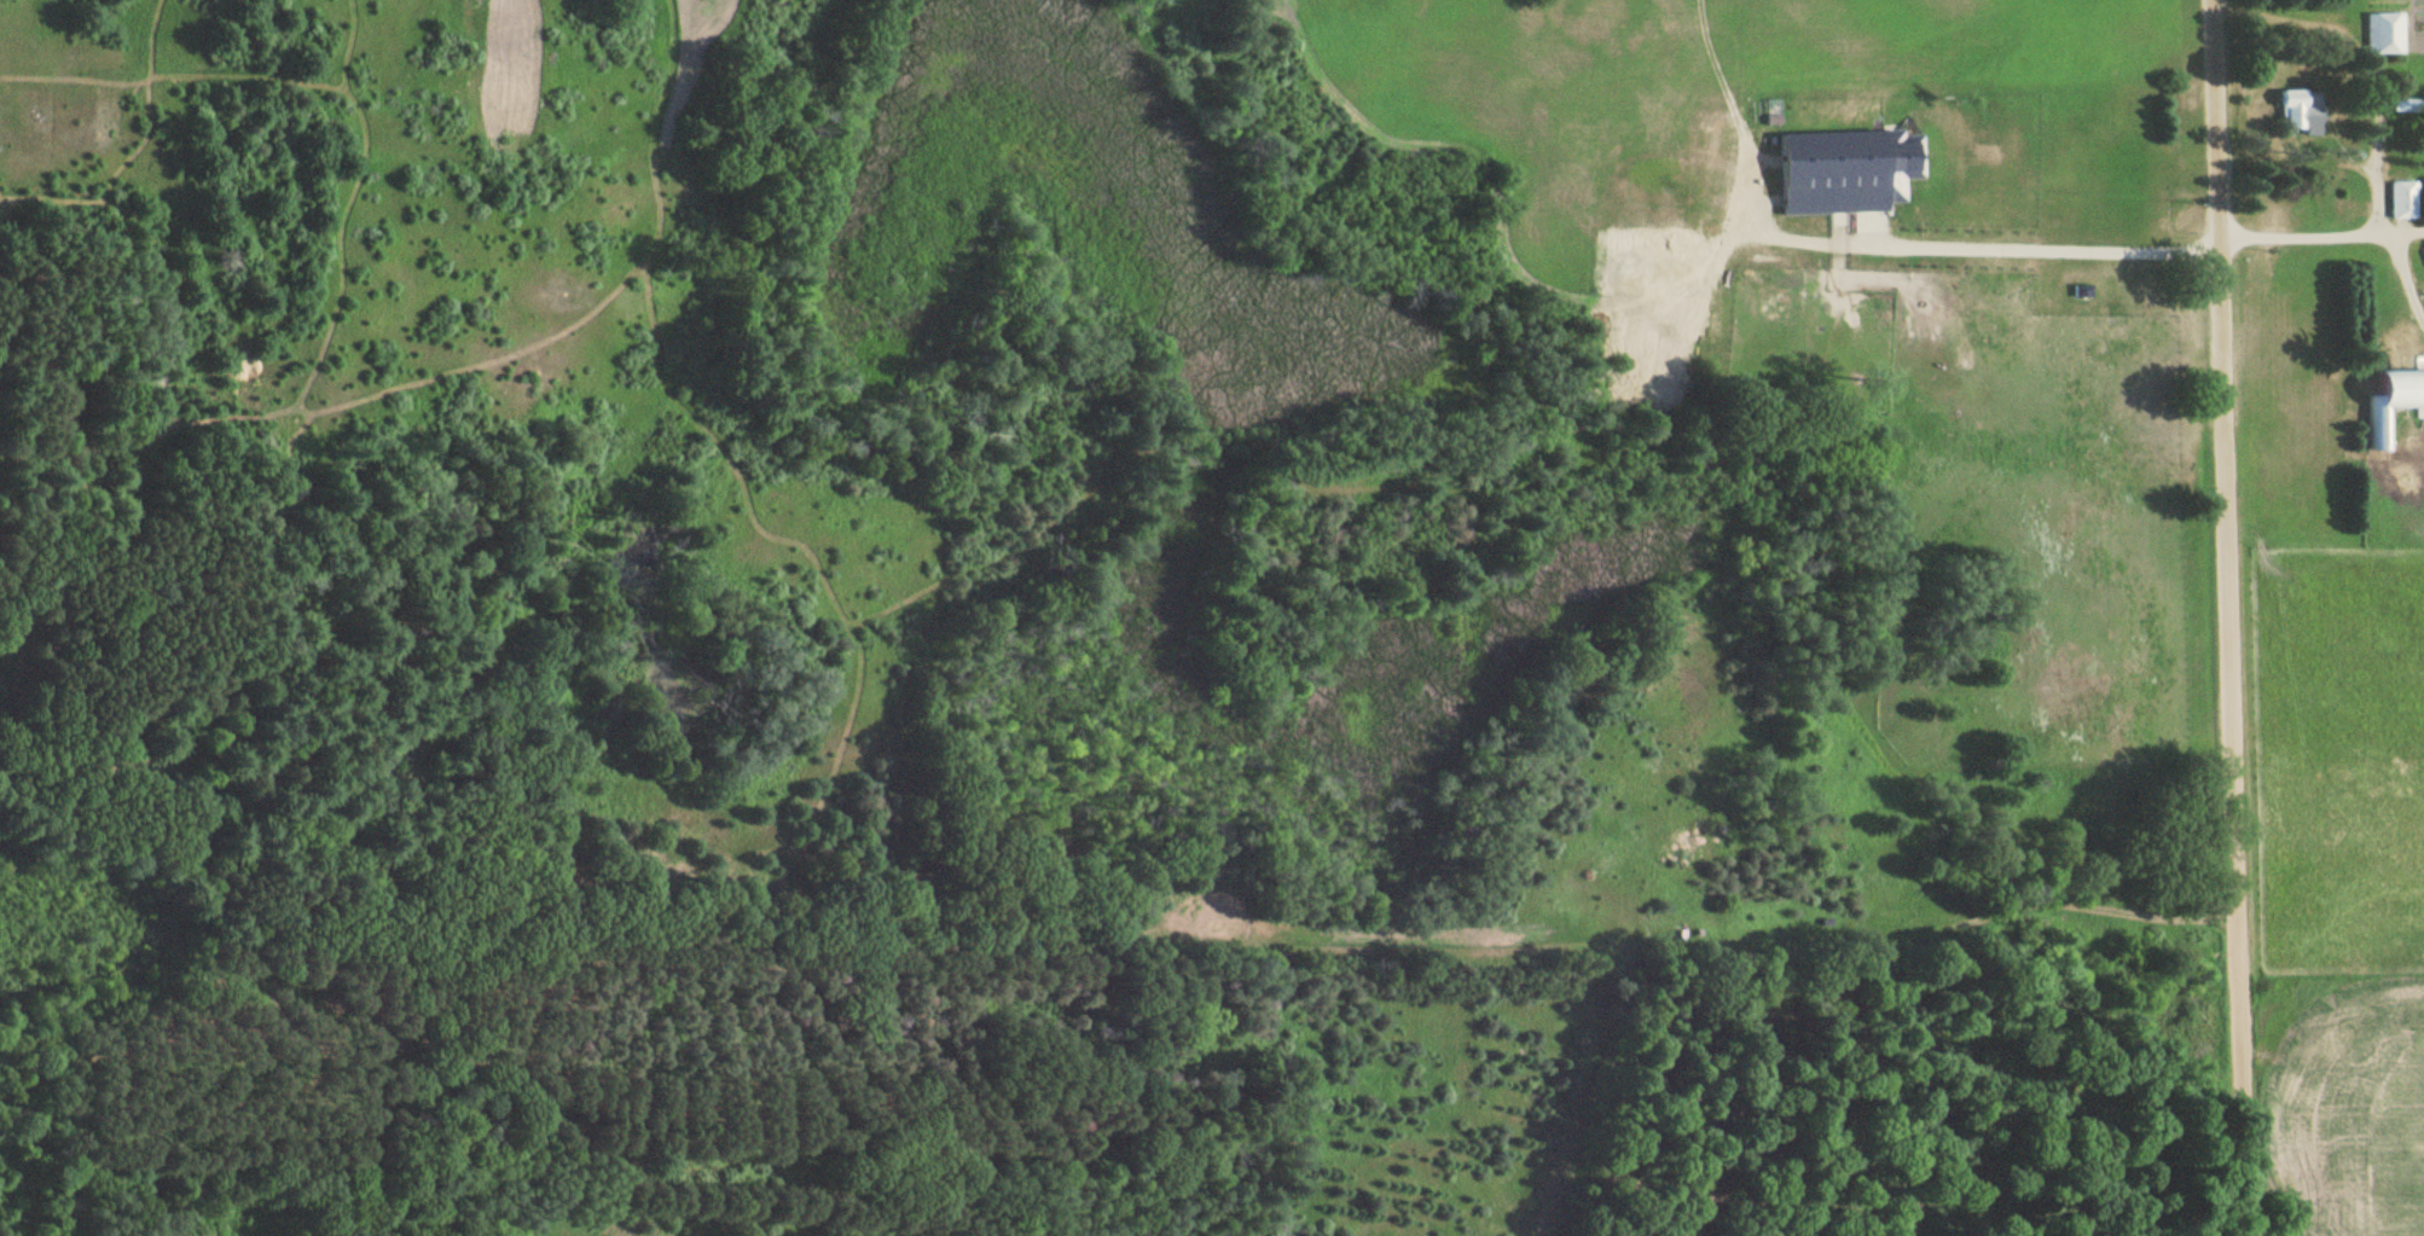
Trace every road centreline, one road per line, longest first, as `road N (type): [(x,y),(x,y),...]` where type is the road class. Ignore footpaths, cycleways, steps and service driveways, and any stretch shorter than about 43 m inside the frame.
road 1 (residential): [(2249,1235),(2213,0)]

